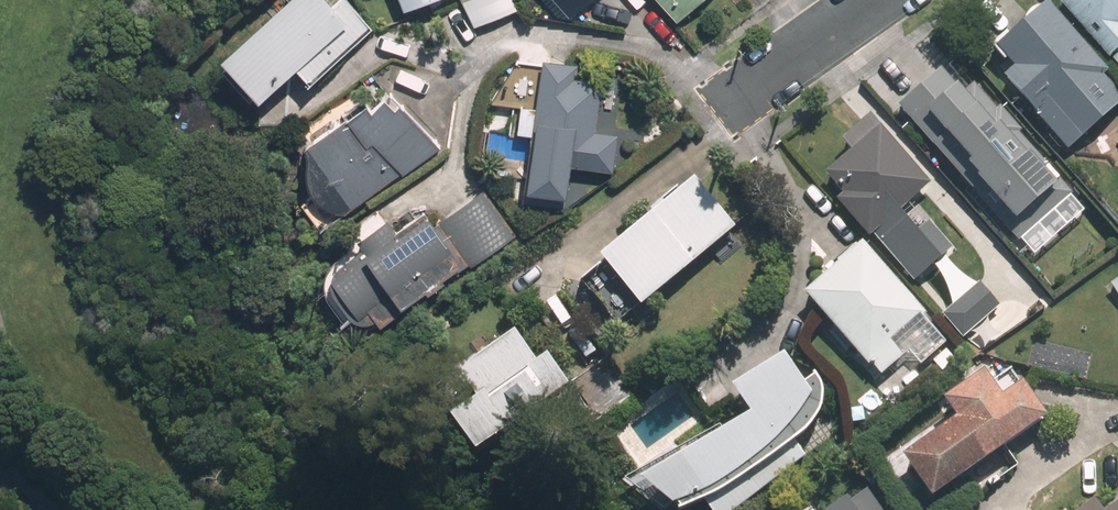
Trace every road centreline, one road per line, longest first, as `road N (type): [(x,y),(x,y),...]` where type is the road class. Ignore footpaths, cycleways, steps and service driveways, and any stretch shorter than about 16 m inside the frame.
road 1 (residential): [(873,0),(739,95)]

